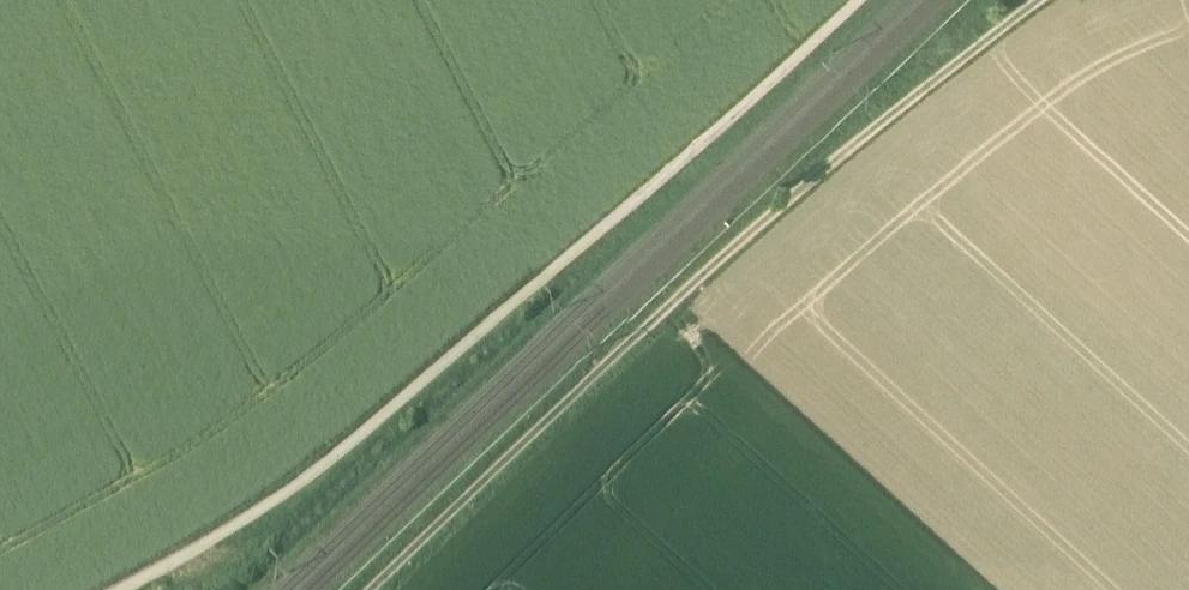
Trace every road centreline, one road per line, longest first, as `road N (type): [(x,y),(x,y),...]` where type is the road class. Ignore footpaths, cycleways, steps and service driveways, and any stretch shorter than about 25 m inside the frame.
road 1 (track): [(114,589),(274,503),(338,452),(663,175),(849,0)]
road 2 (track): [(375,589),(676,303),(1042,0)]

